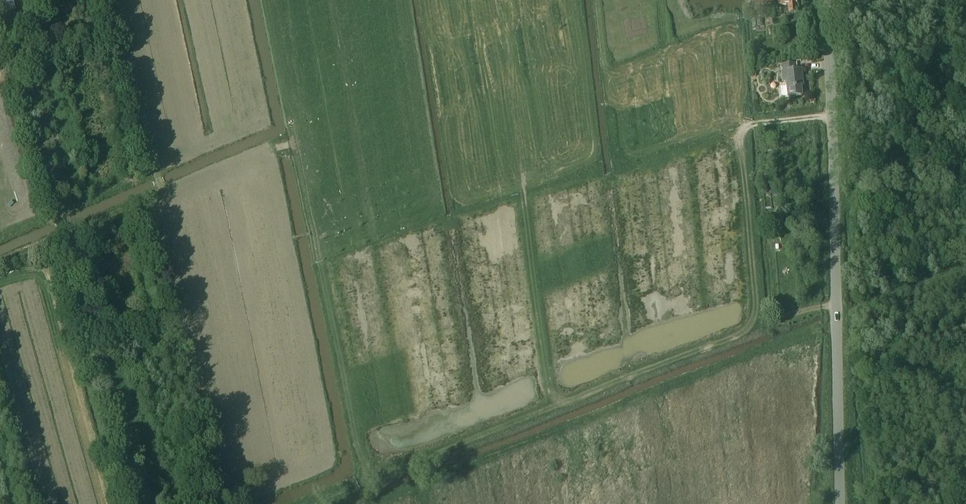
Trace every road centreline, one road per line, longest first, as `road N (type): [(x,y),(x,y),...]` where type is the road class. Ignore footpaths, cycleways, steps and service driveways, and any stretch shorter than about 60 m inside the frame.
road 1 (track): [(359,485),(756,329),(742,128),(830,117)]
road 2 (tertiary): [(841,503),(823,0)]
road 3 (track): [(102,503),(45,285),(34,277),(0,283)]
road 4 (track): [(599,414),(801,331),(836,329)]

